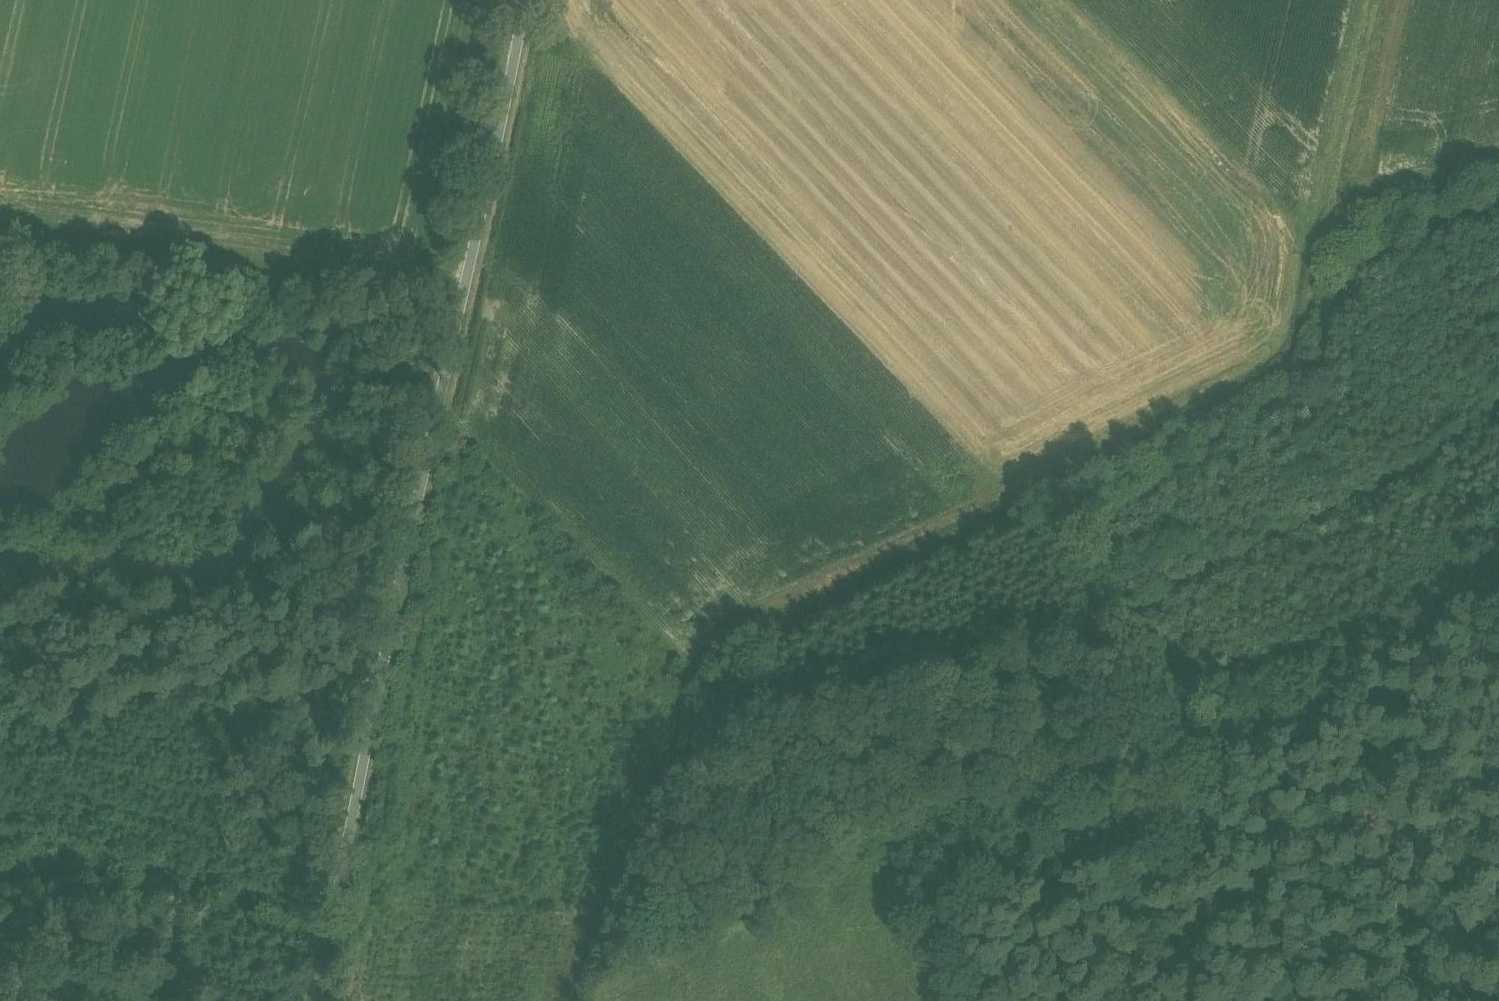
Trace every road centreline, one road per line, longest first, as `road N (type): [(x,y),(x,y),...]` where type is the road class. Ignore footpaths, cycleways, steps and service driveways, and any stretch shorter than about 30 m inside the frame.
road 1 (unclassified): [(306,1000),(518,0)]

